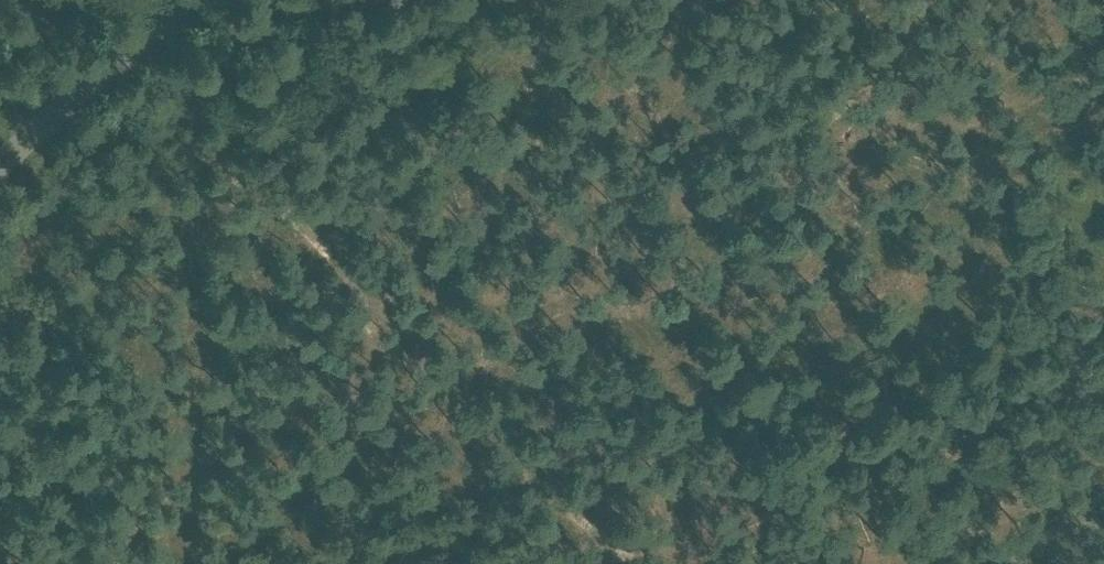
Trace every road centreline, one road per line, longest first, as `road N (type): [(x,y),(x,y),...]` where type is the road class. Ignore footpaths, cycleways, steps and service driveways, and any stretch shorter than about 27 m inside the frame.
road 1 (unclassified): [(0,163),(209,0)]

